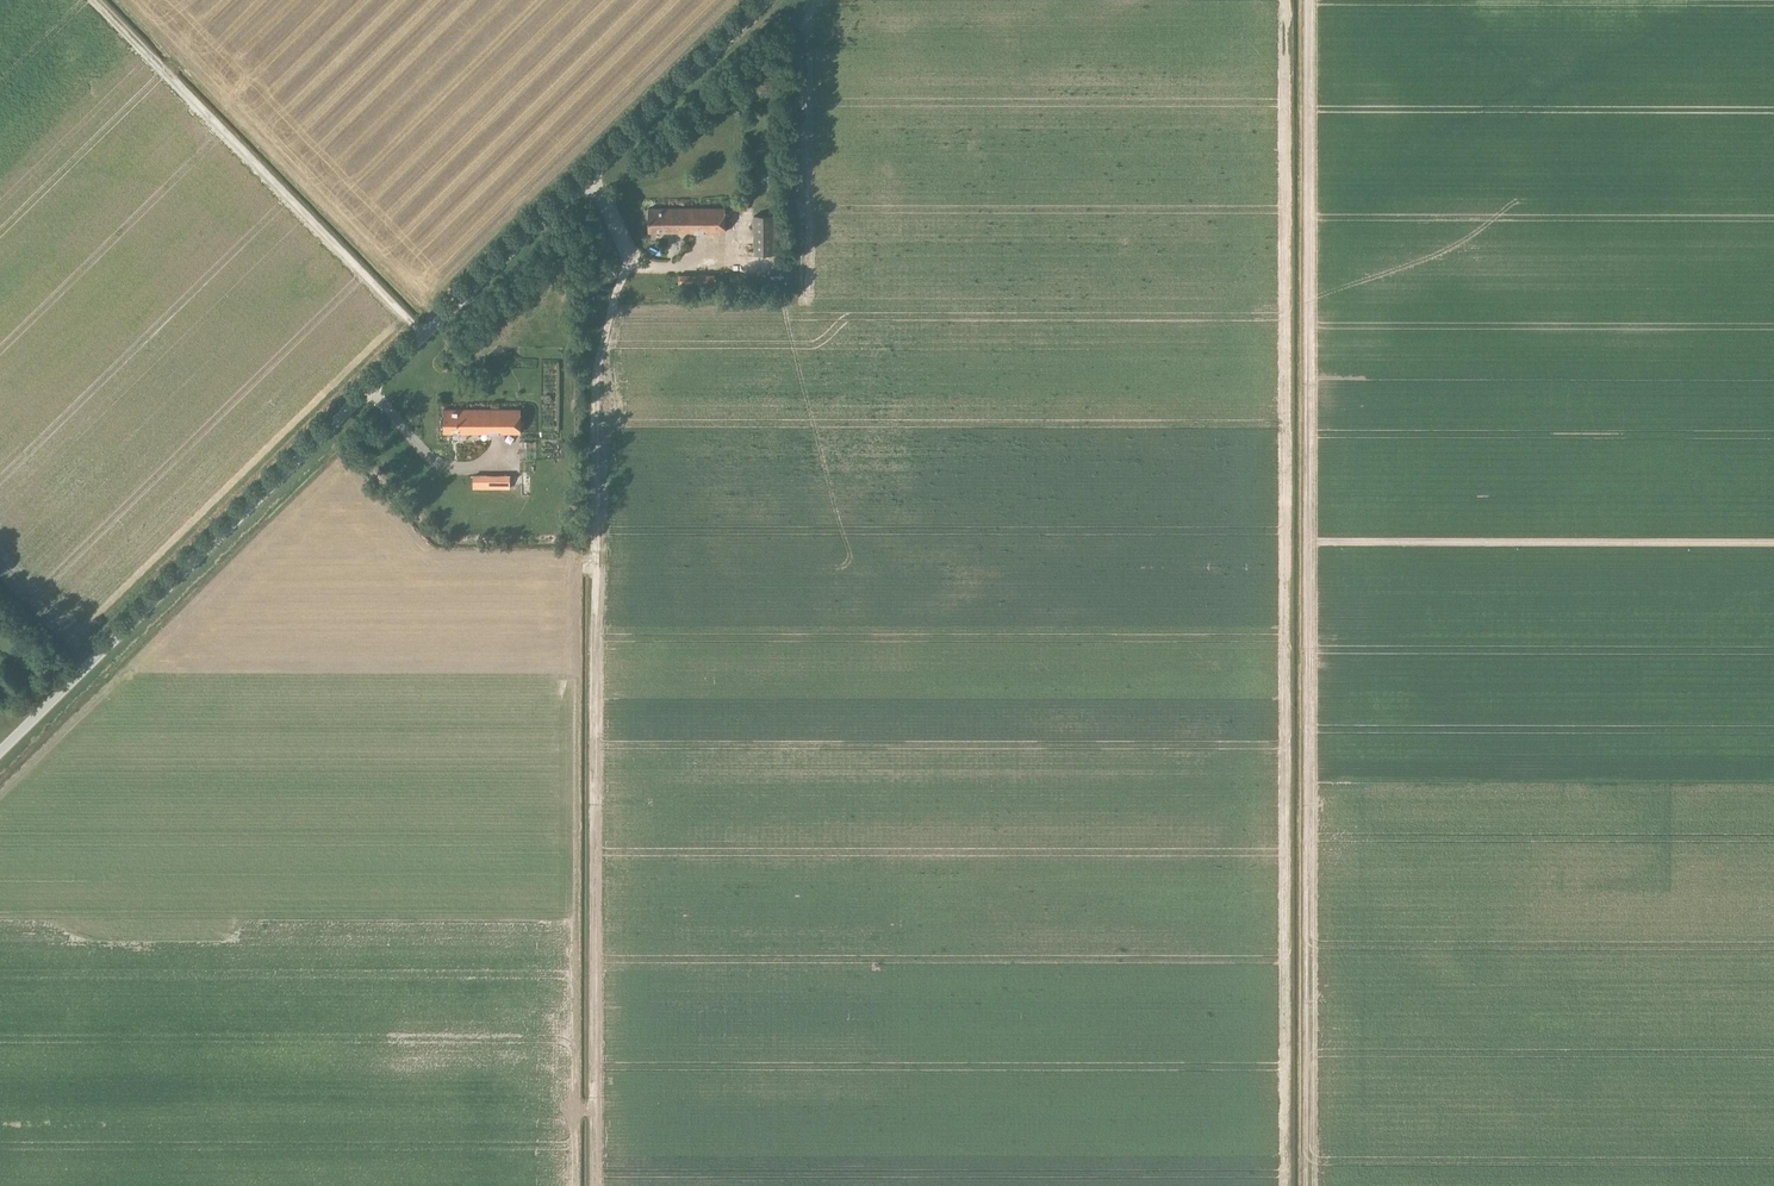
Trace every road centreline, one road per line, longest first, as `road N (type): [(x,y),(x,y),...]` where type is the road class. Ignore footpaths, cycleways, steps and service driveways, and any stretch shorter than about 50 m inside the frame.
road 1 (unclassified): [(0,752),(767,0)]

